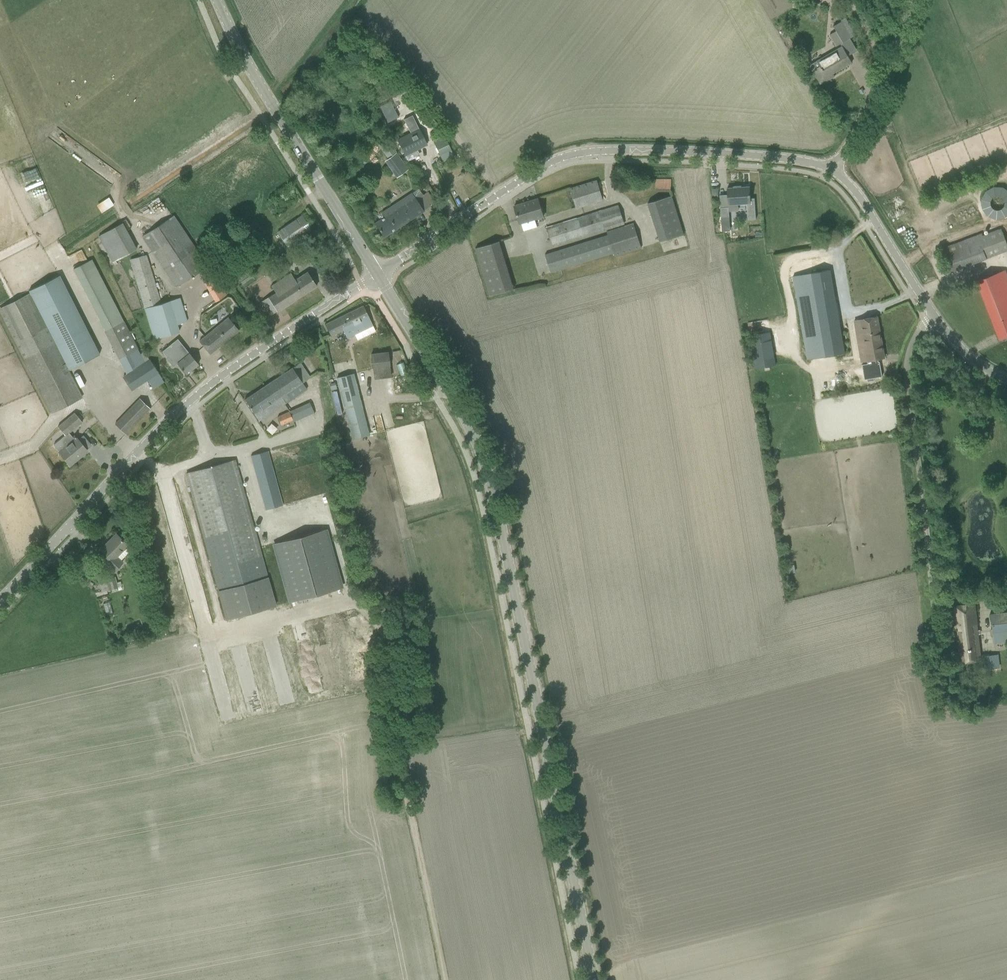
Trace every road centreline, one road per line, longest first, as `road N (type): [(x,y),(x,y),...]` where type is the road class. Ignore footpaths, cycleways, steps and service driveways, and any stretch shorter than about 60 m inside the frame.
road 1 (tertiary): [(592,979),(484,463),(376,275)]
road 2 (unclassified): [(0,599),(206,388),(376,275)]
road 3 (unclassified): [(832,168),(711,153),(562,157),(376,275)]
road 4 (unclassified): [(946,690),(908,383),(910,354),(932,318)]
road 5 (tertiary): [(376,275),(261,86),(219,0)]
road 6 (unclassified): [(832,168),(860,123),(910,0)]
road 7 (unclassified): [(932,318),(832,168)]

